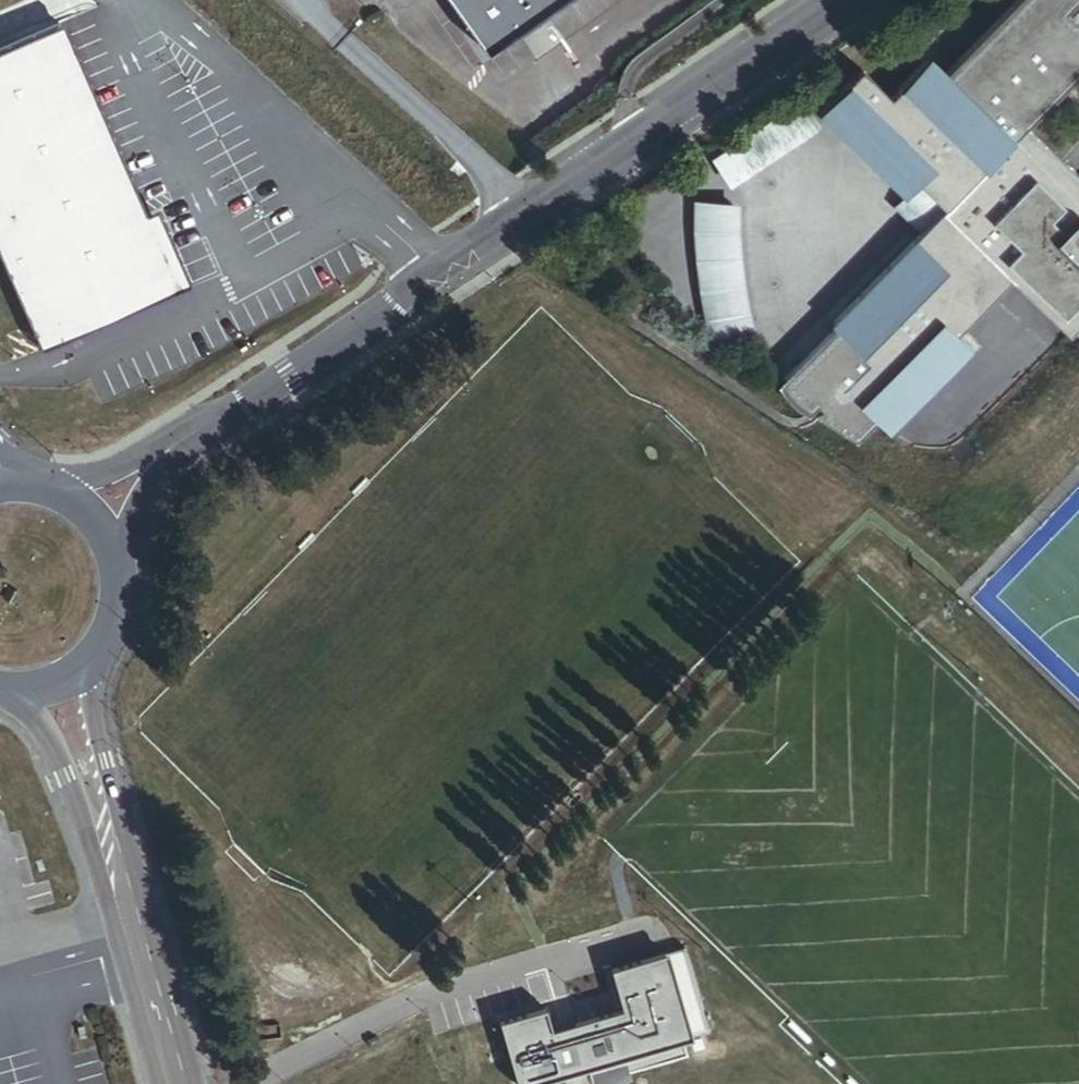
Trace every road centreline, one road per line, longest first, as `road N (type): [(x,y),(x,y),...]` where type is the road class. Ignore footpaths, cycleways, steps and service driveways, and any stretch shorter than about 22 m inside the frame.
road 1 (unclassified): [(170,448),(289,374),(828,0)]
road 2 (secondary): [(4,691),(43,730),(122,889)]
road 3 (secondary): [(122,889),(85,667)]
road 4 (secondary): [(122,889),(176,1083)]
road 5 (secondary): [(85,667),(118,613),(113,549)]
road 6 (unclassified): [(170,448),(52,492)]

